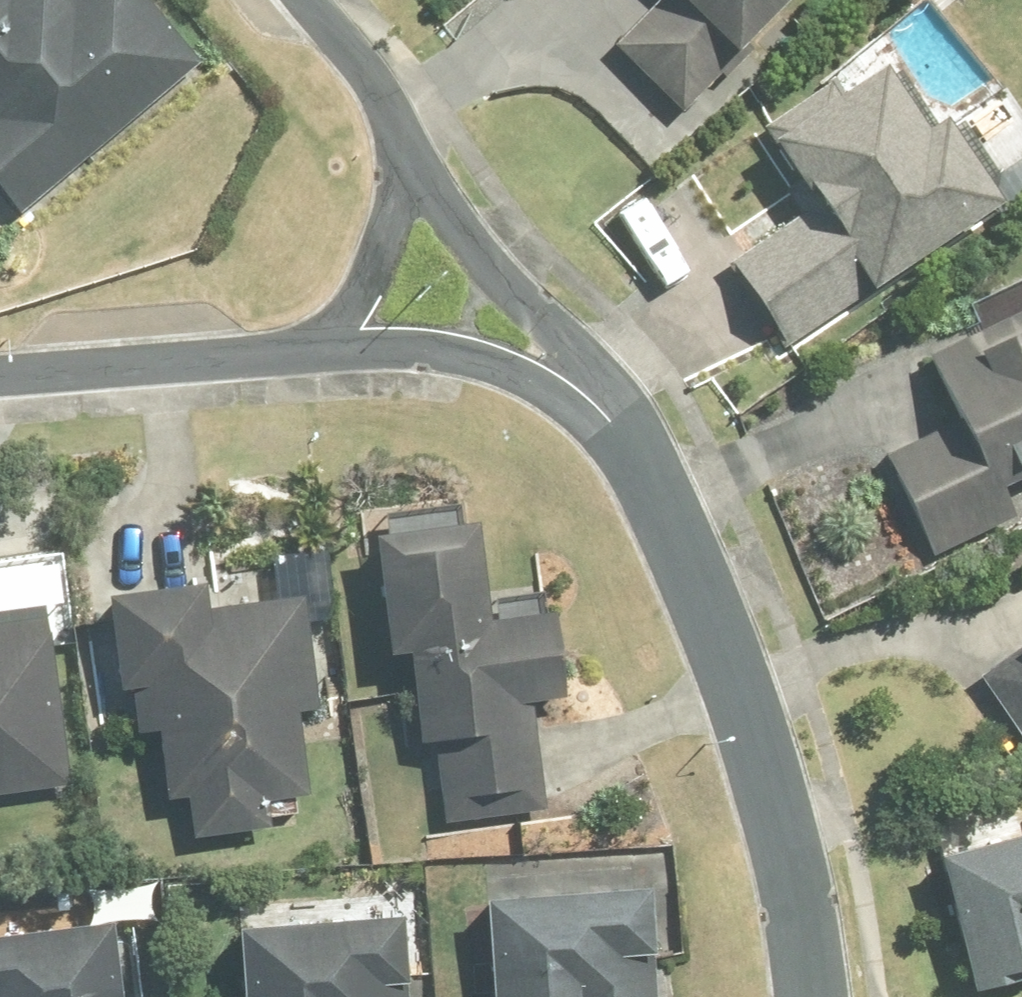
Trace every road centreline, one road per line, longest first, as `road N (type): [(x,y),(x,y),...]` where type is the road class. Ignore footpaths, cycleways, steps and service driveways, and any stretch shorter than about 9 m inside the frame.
road 1 (residential): [(651,476),(773,794),(811,996)]
road 2 (residential): [(397,110),(471,244),(615,388),(651,476)]
road 3 (residential): [(651,476),(543,386),(483,359),(405,348),(306,353)]
road 4 (residential): [(306,353),(0,374)]
road 5 (residential): [(397,110),(400,192),(390,235),(364,289),(306,353)]
road 6 (residential): [(306,0),(397,110)]

